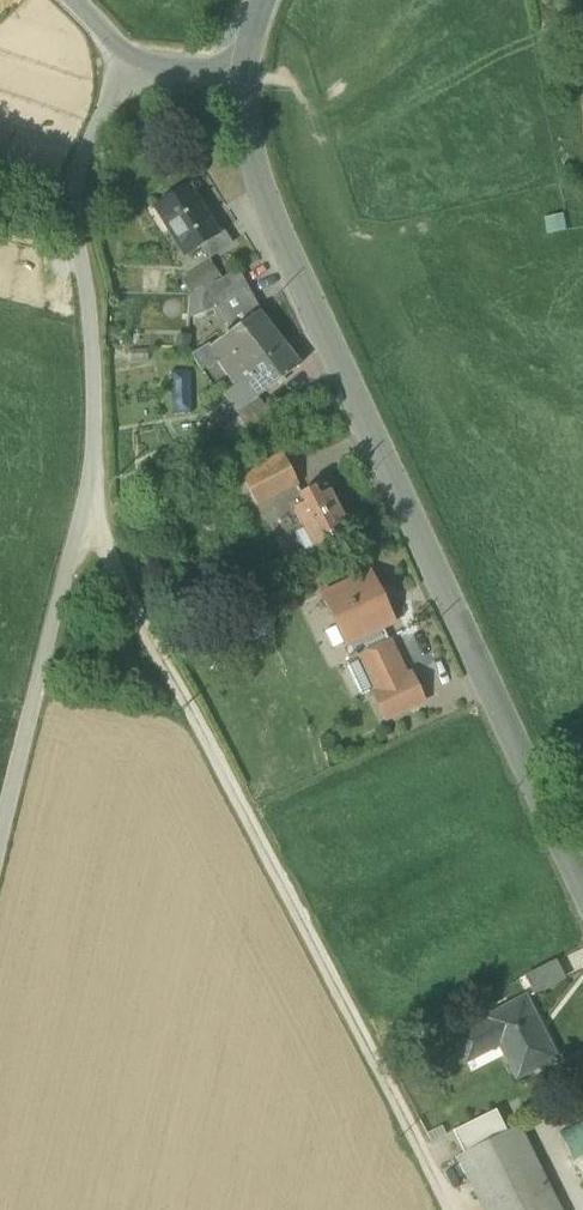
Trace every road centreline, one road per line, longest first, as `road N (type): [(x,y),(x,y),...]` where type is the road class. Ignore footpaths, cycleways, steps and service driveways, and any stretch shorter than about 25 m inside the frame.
road 1 (residential): [(582,881),(253,164),(239,62)]
road 2 (track): [(0,829),(91,493),(95,351),(70,188),(132,56)]
road 3 (track): [(91,493),(166,658),(436,1177)]
road 4 (residential): [(74,0),(132,56),(189,66),(239,62)]

